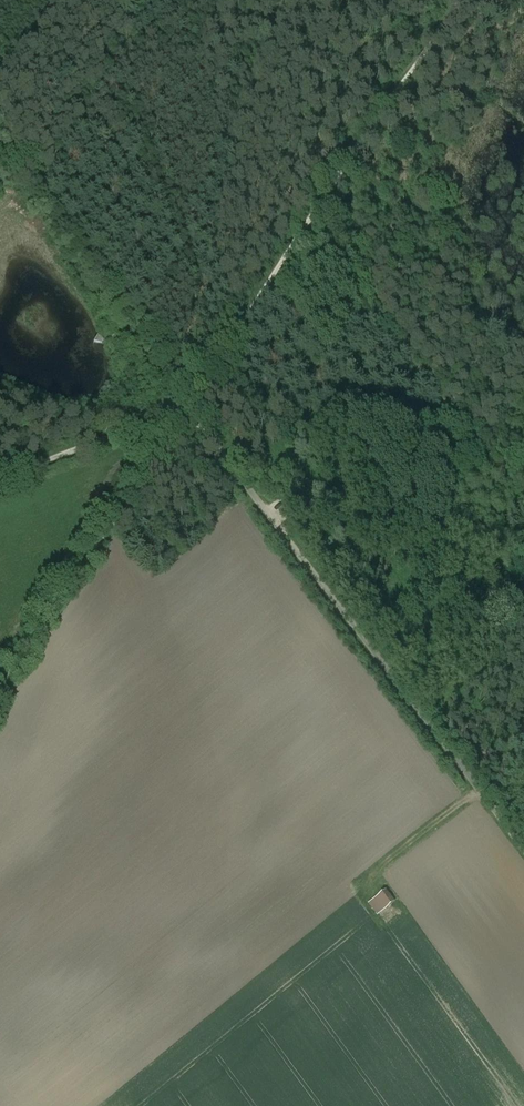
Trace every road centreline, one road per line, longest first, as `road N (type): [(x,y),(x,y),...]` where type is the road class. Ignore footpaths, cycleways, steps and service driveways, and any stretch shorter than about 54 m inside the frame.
road 1 (unclassified): [(186,407),(523,851)]
road 2 (track): [(186,407),(458,0)]
road 3 (track): [(186,407),(0,687)]
road 4 (track): [(0,482),(186,407)]

